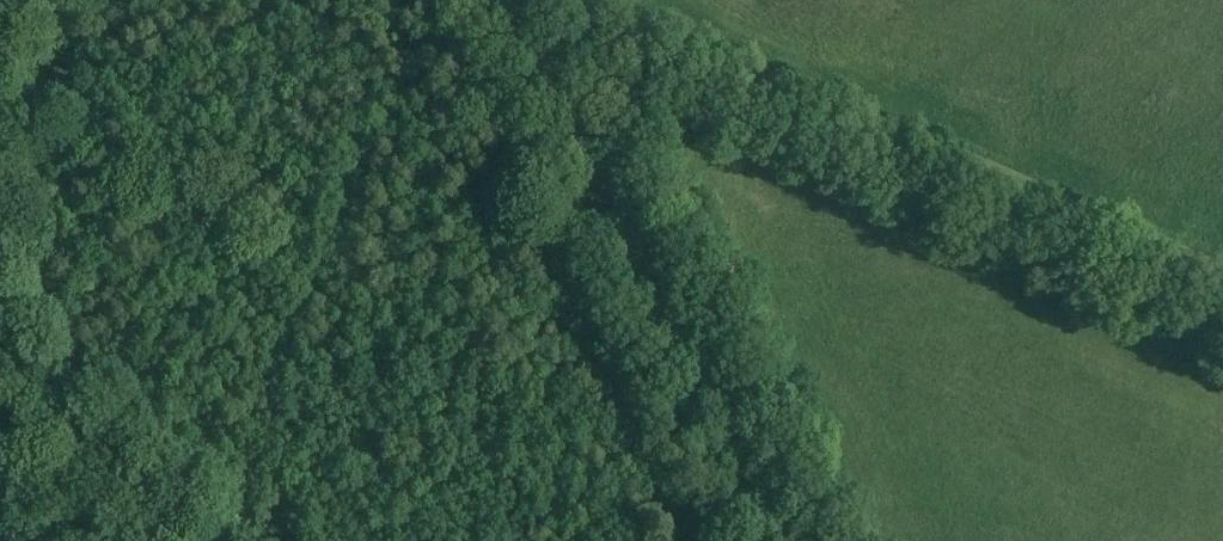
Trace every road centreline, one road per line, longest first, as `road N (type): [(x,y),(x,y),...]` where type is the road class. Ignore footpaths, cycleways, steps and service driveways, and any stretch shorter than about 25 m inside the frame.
road 1 (track): [(584,0),(1222,285)]
road 2 (unclassified): [(786,540),(504,0)]

